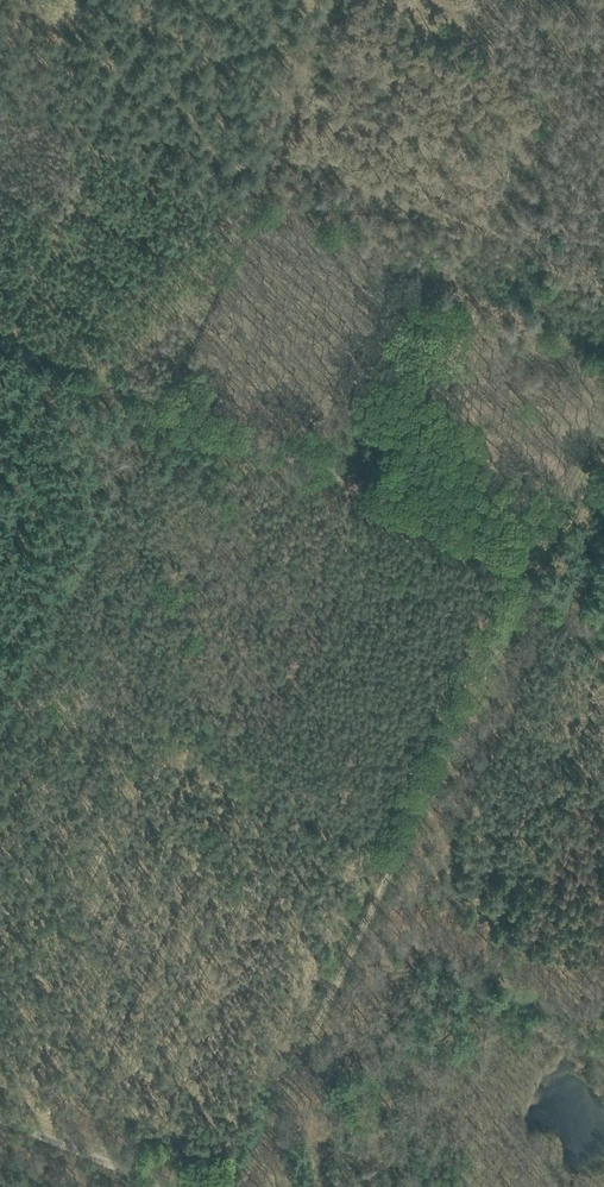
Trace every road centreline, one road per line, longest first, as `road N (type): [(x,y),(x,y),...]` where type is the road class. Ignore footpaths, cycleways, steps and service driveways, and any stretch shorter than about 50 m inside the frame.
road 1 (track): [(0,330),(536,569),(241,1186)]
road 2 (track): [(374,914),(603,989)]
road 3 (track): [(0,1119),(170,1186)]
road 4 (track): [(536,569),(603,432)]

